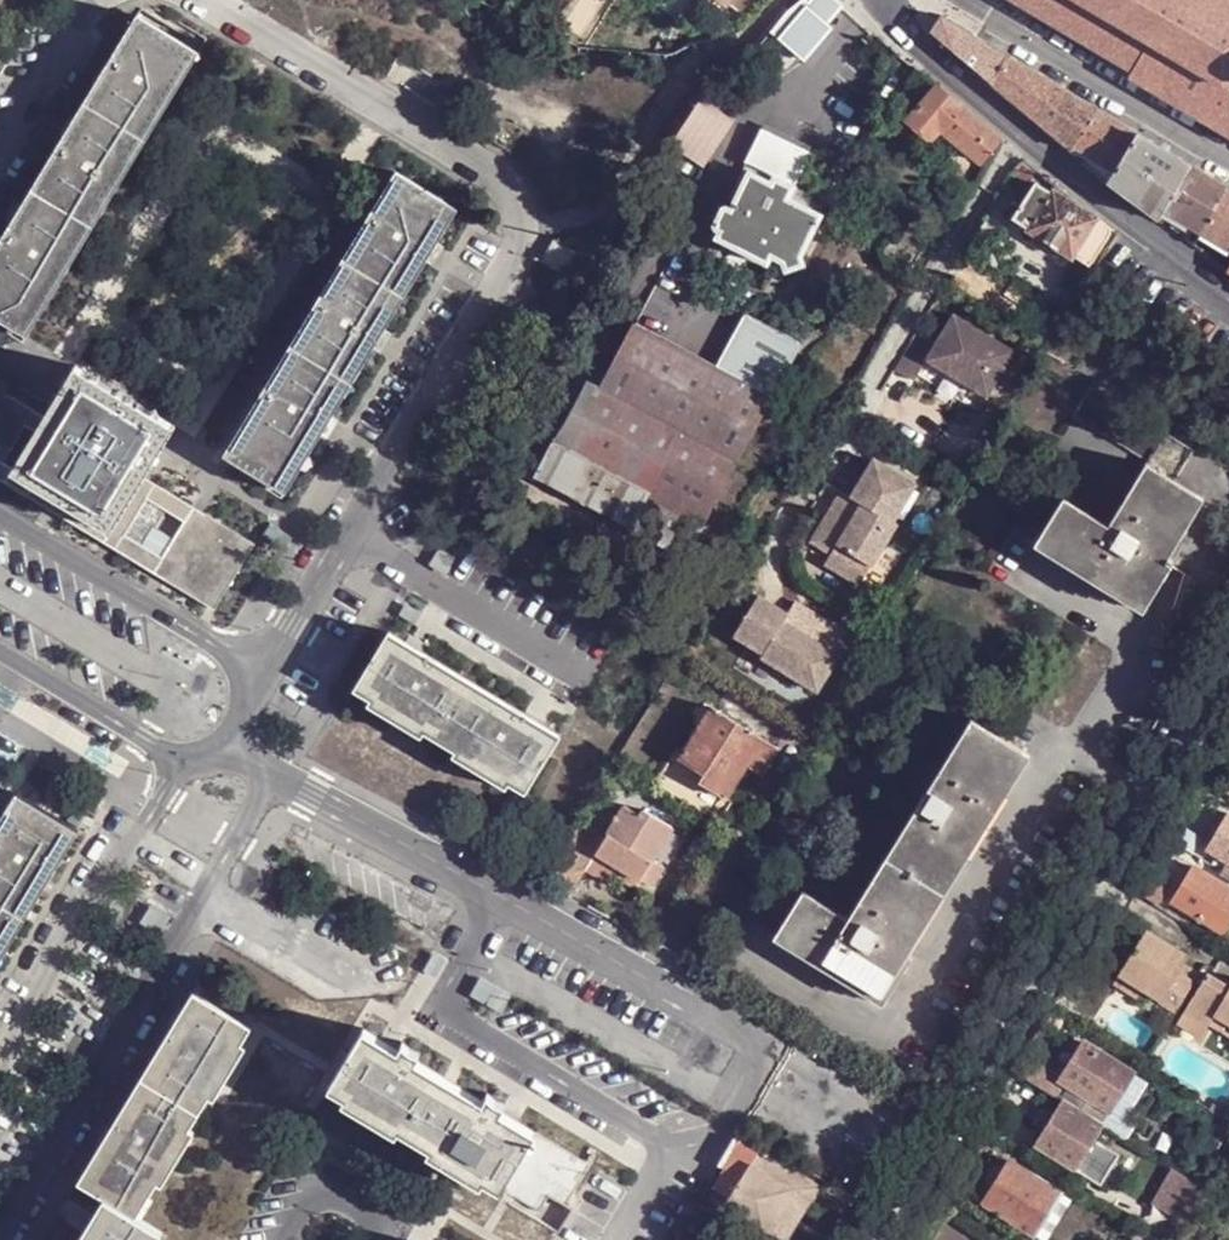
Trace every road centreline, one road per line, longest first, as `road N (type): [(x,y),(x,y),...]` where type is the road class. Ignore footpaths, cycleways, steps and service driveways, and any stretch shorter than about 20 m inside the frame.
road 1 (residential): [(870,1239),(1228,666)]
road 2 (residential): [(761,1047),(224,755)]
road 3 (tertiary): [(1228,296),(1059,165),(872,1)]
road 4 (residential): [(224,755),(266,675),(0,518)]
road 5 (residential): [(1228,158),(961,0)]
road 6 (residential): [(0,652),(178,762),(224,755)]

